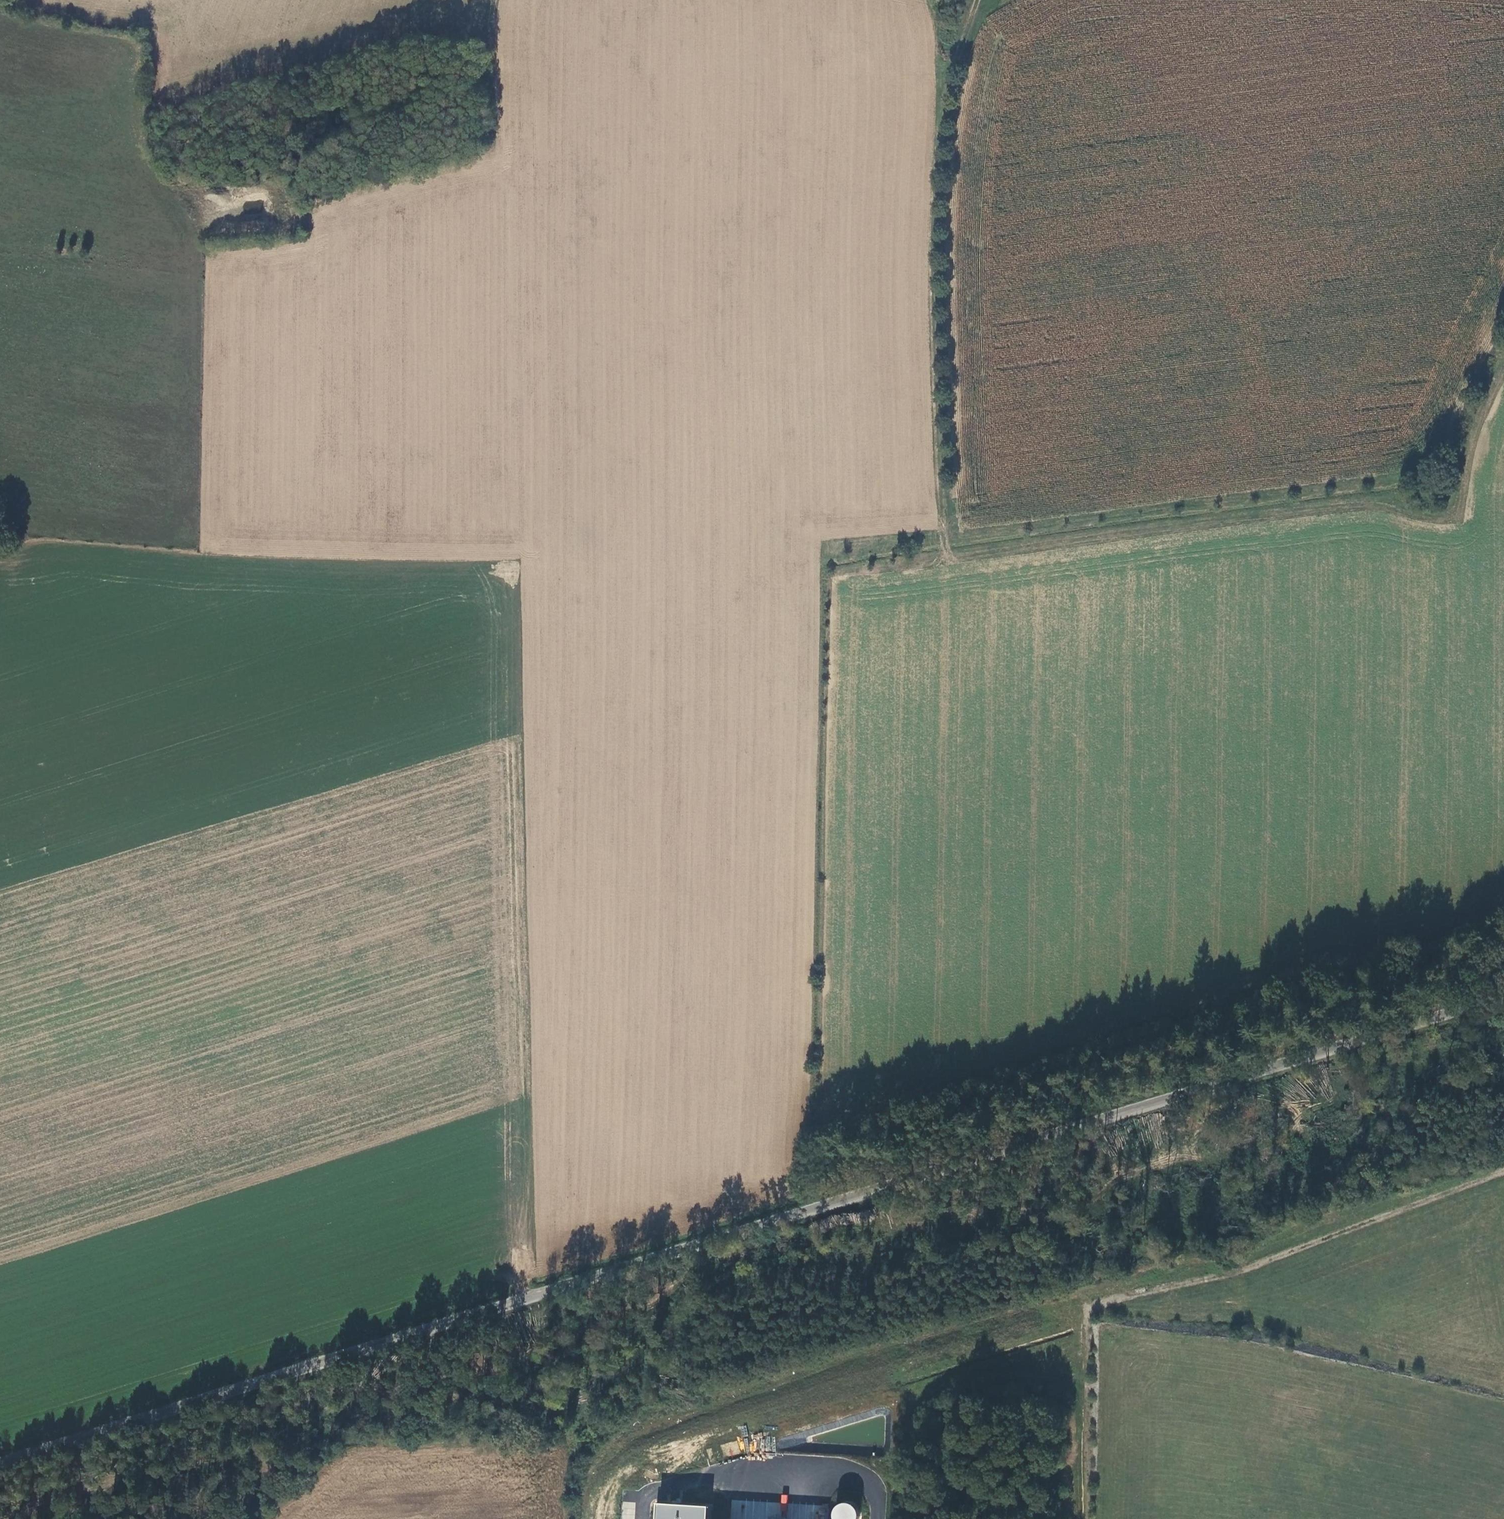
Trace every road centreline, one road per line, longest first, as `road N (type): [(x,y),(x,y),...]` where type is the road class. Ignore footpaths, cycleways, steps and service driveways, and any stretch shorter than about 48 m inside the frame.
road 1 (unclassified): [(1503,1000),(0,1466)]
road 2 (track): [(976,0),(950,79),(935,199),(946,541),(954,558)]

